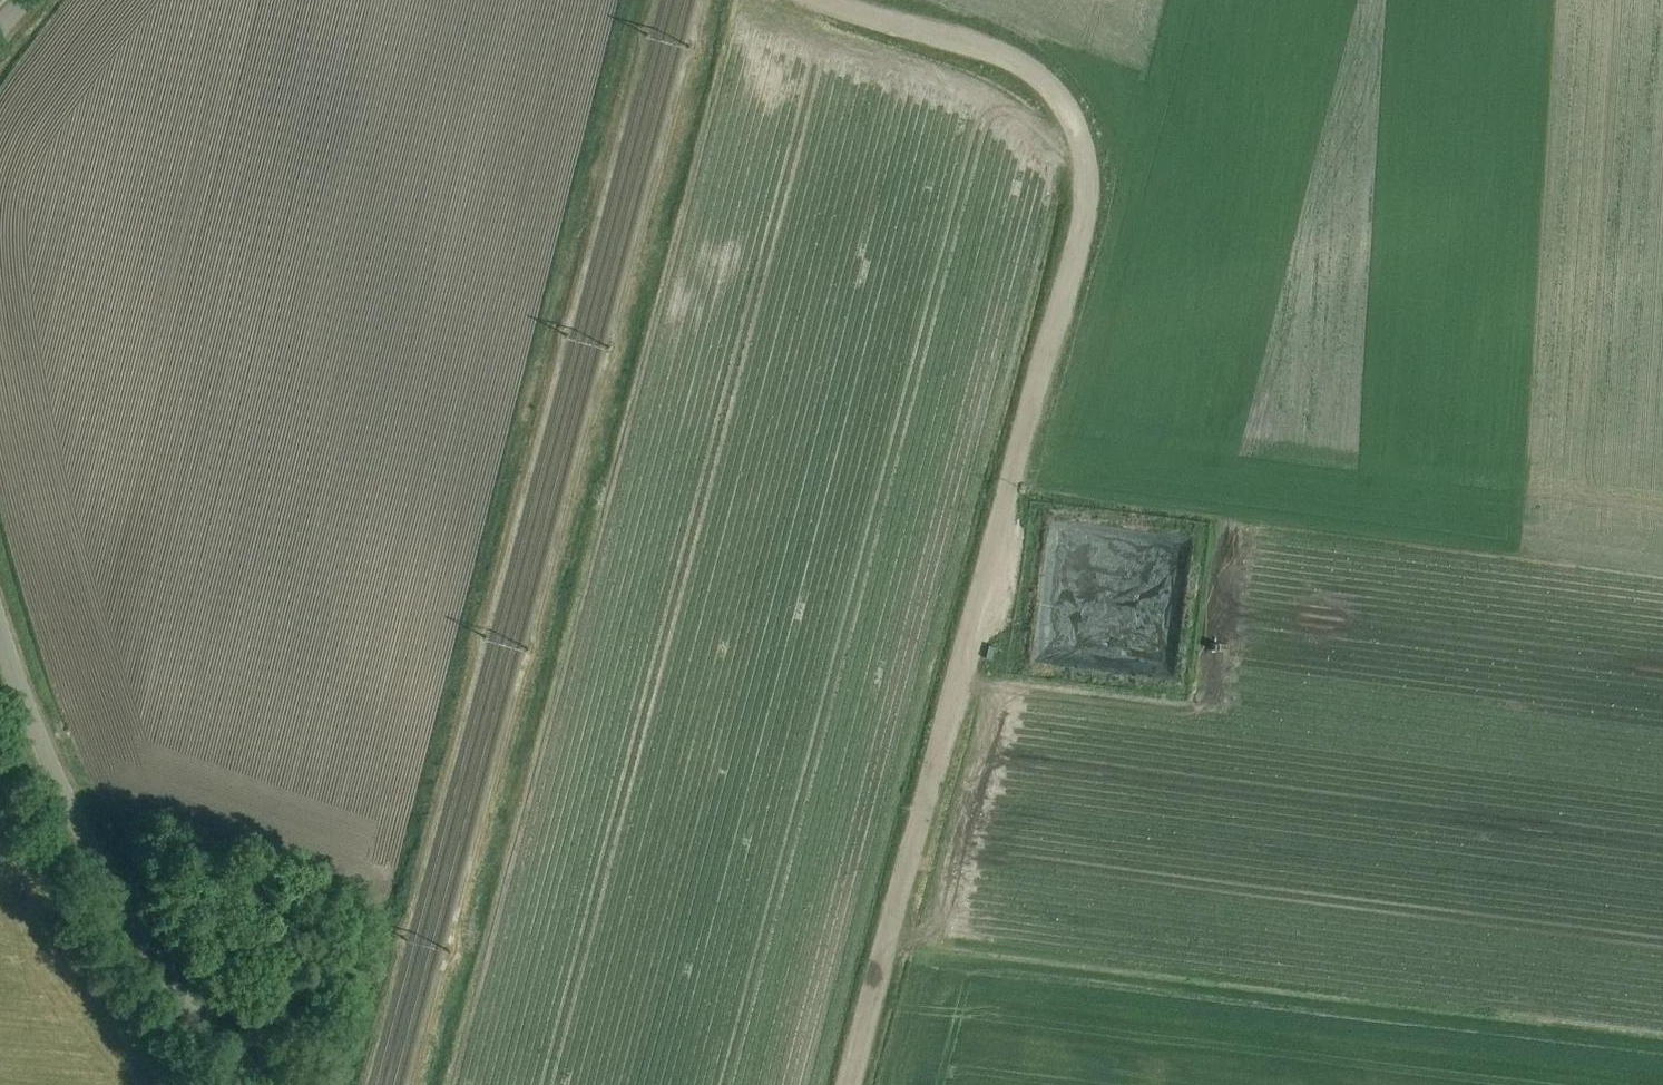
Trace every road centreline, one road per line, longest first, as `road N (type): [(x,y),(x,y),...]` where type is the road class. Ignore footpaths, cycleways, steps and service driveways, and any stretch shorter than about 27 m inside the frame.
road 1 (unclassified): [(824,0),(986,45),(1033,70),(1062,101),(1084,144),(1089,195),(851,1084)]
road 2 (unclassified): [(0,628),(78,823),(134,920),(250,1084)]

